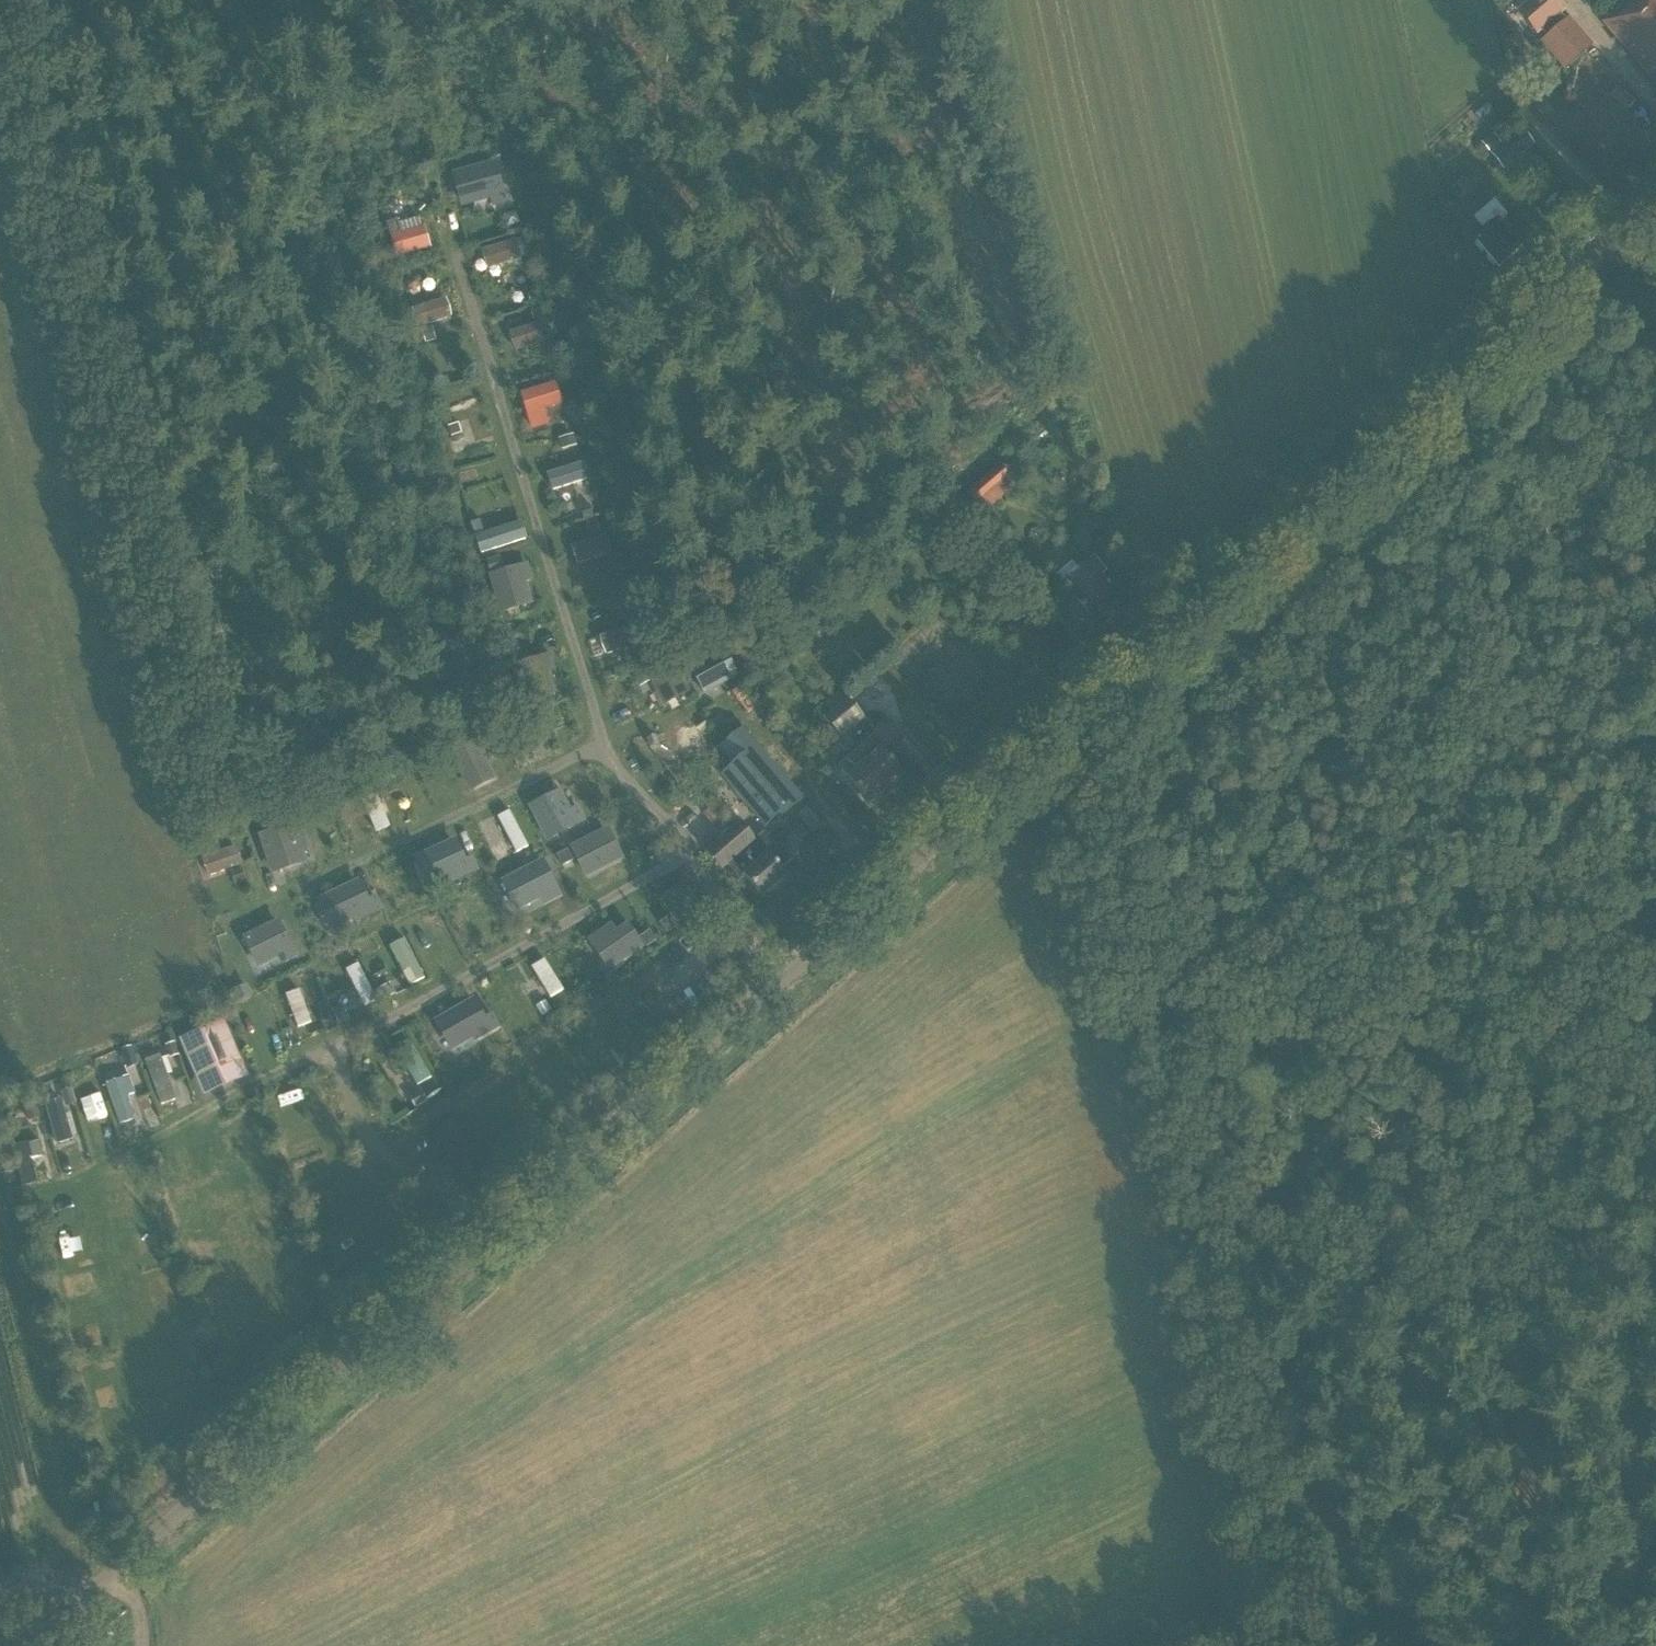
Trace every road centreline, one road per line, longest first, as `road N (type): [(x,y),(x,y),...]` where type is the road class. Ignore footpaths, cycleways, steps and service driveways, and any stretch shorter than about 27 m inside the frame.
road 1 (unclassified): [(28,1645),(1655,206)]

